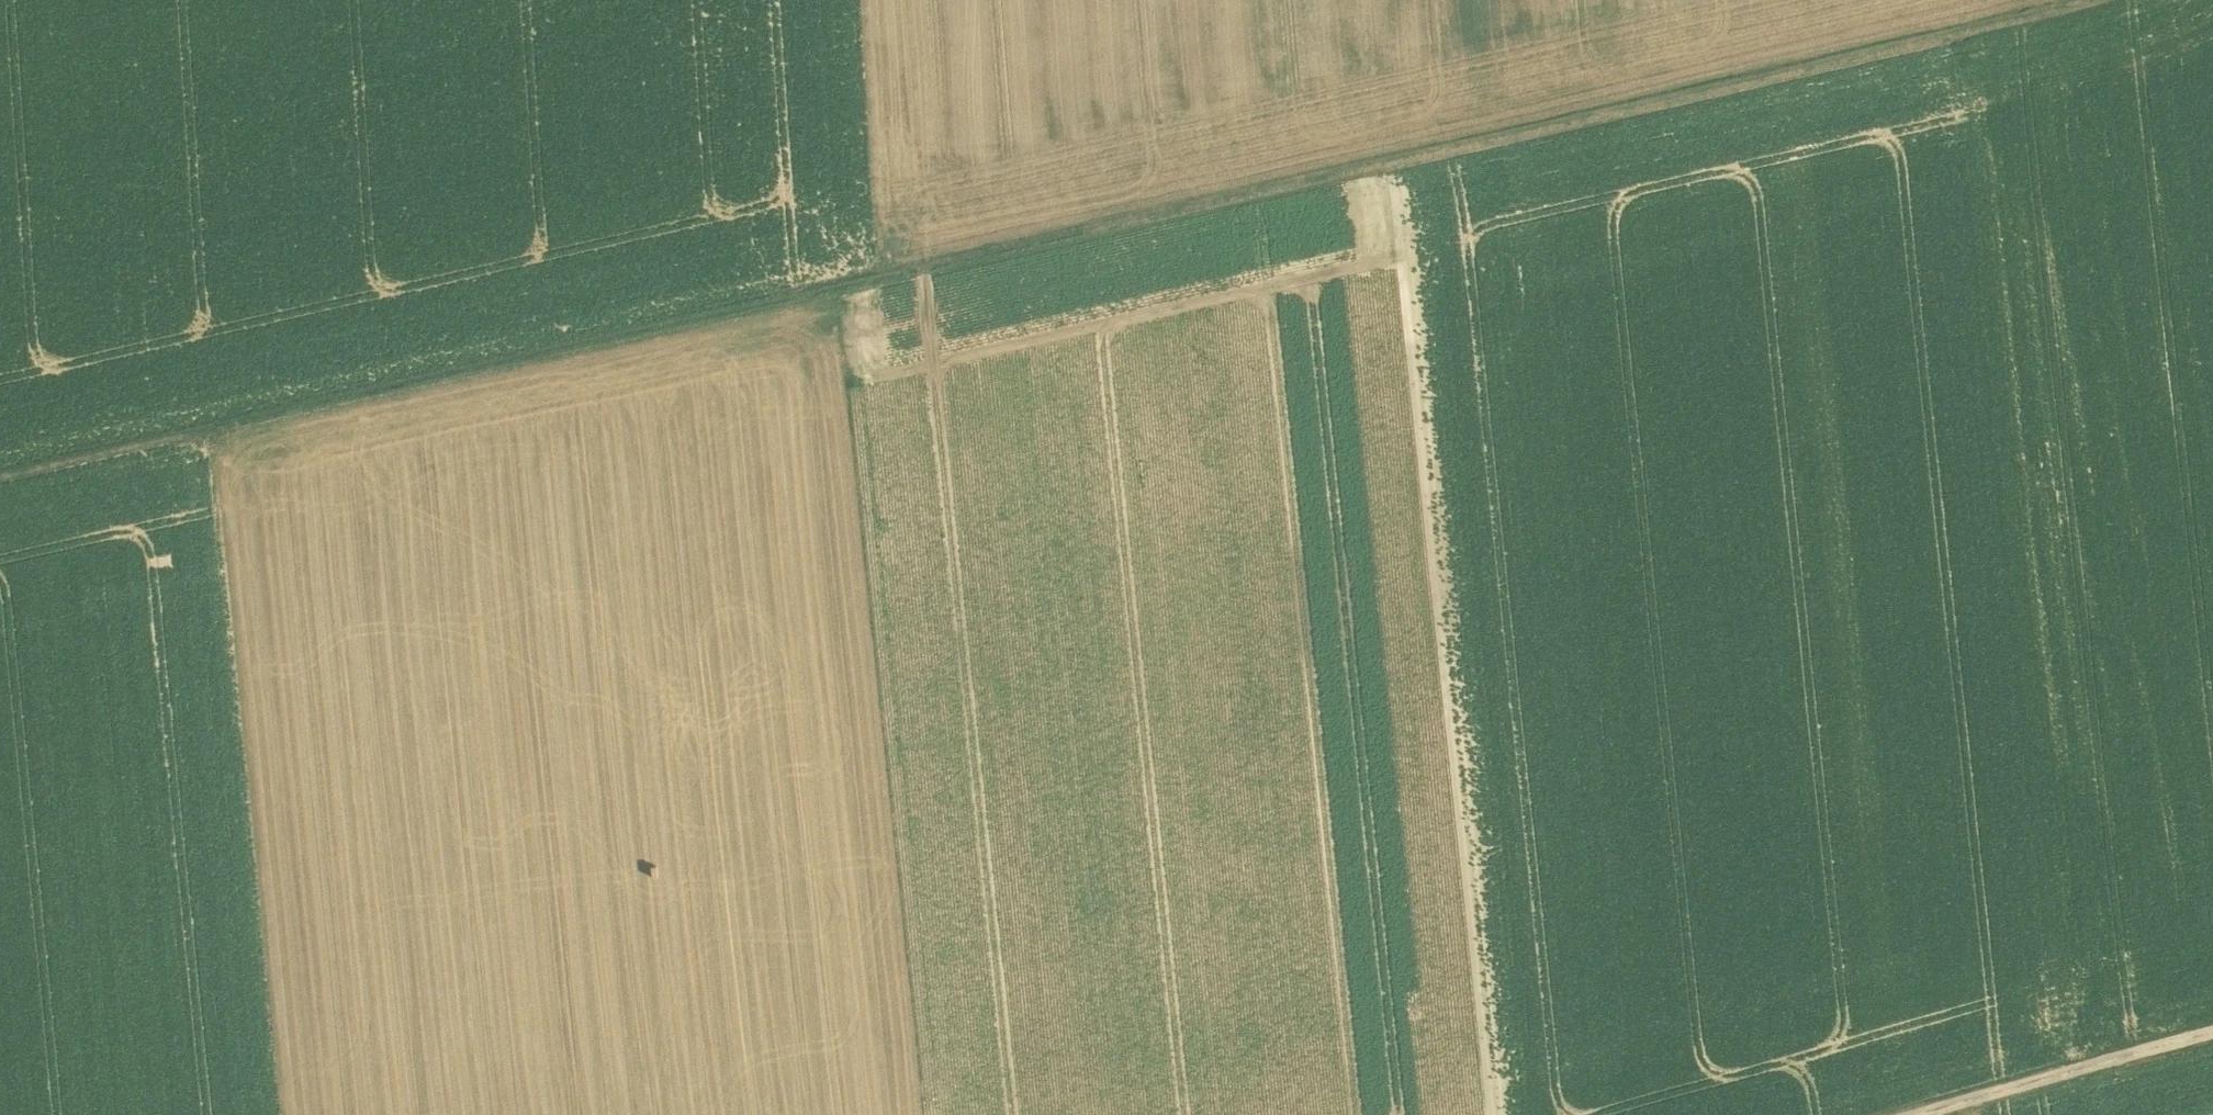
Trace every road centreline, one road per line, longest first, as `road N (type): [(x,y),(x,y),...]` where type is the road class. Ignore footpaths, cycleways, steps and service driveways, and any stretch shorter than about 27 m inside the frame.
road 1 (track): [(0,478),(2101,0)]
road 2 (track): [(2212,1032),(1925,1114)]

